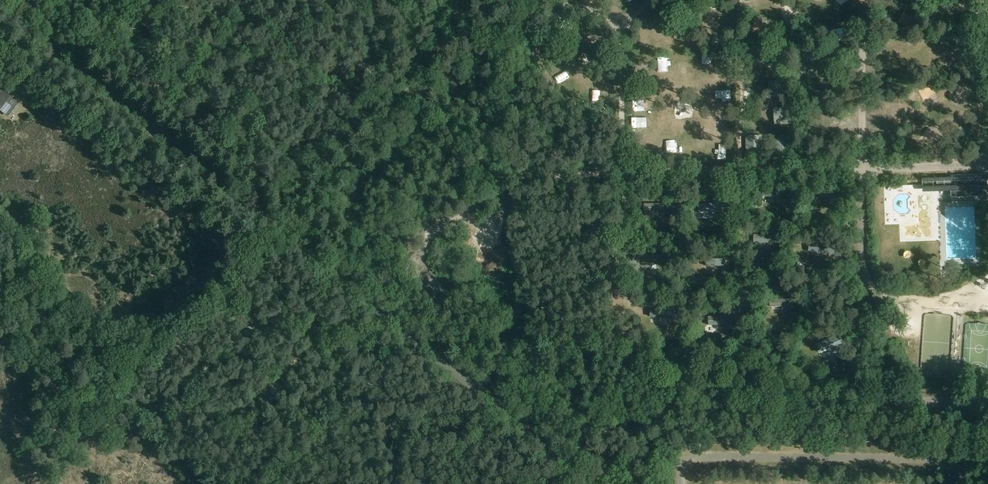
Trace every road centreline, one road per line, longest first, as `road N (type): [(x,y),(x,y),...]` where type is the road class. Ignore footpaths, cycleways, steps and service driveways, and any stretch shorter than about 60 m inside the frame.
road 1 (unclassified): [(594,483),(0,7)]
road 2 (track): [(364,299),(247,408),(222,416),(153,412),(116,426)]

